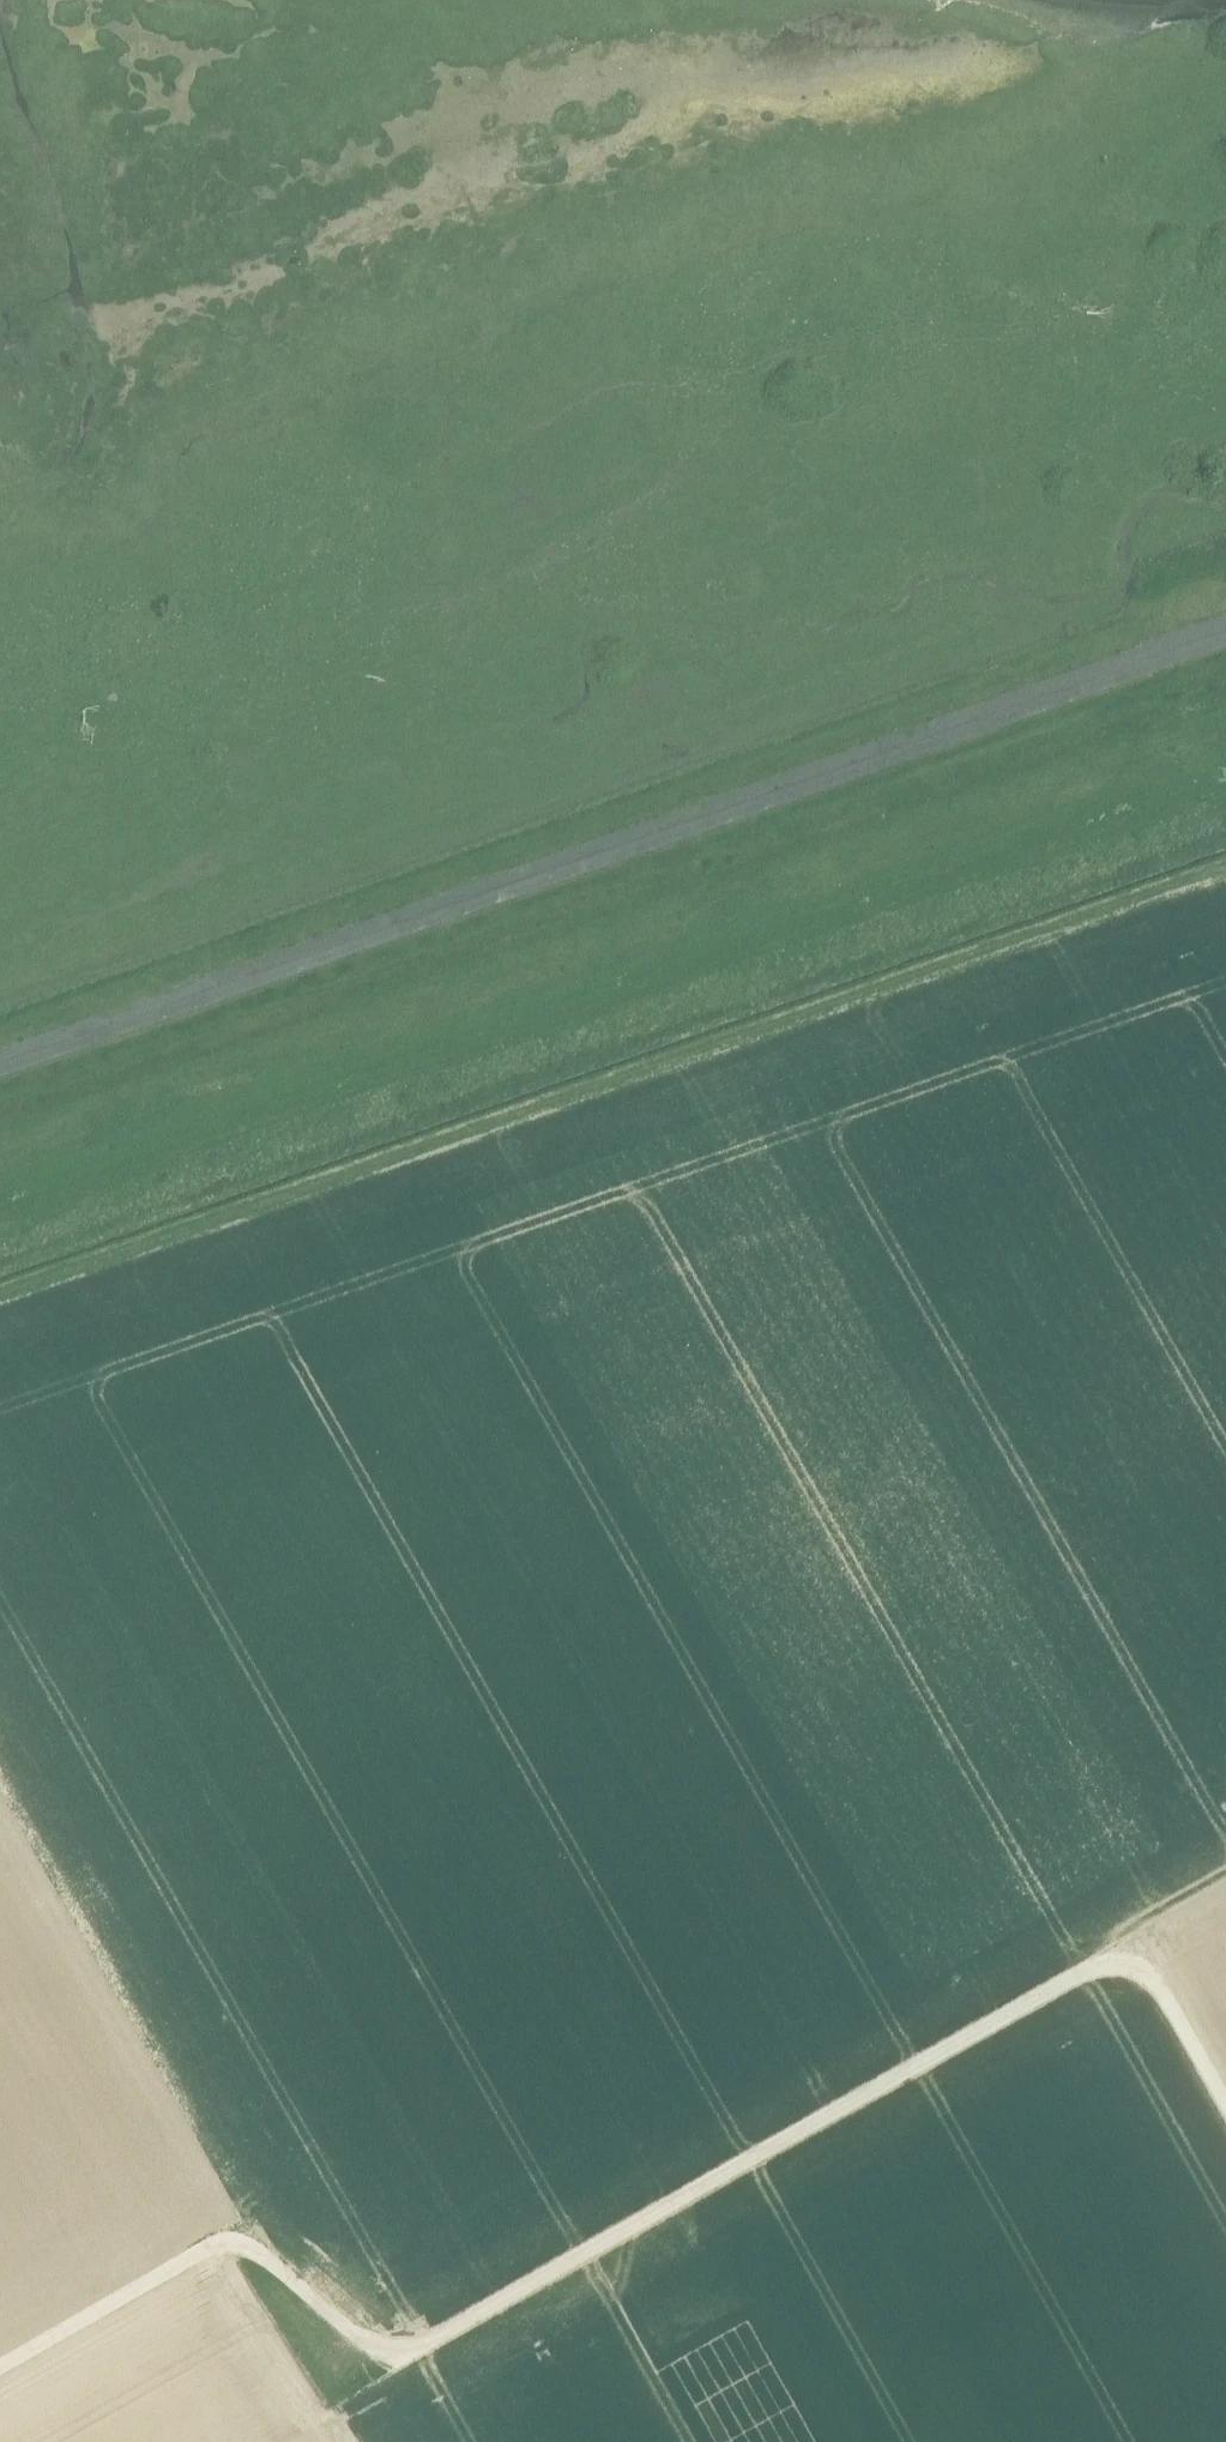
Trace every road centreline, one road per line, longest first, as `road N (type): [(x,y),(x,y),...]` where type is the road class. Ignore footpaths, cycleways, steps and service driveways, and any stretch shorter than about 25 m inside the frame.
road 1 (track): [(0,2367),(233,2235),(346,2328),(413,2349),(1089,1970),(1137,1963),(1225,2117)]

